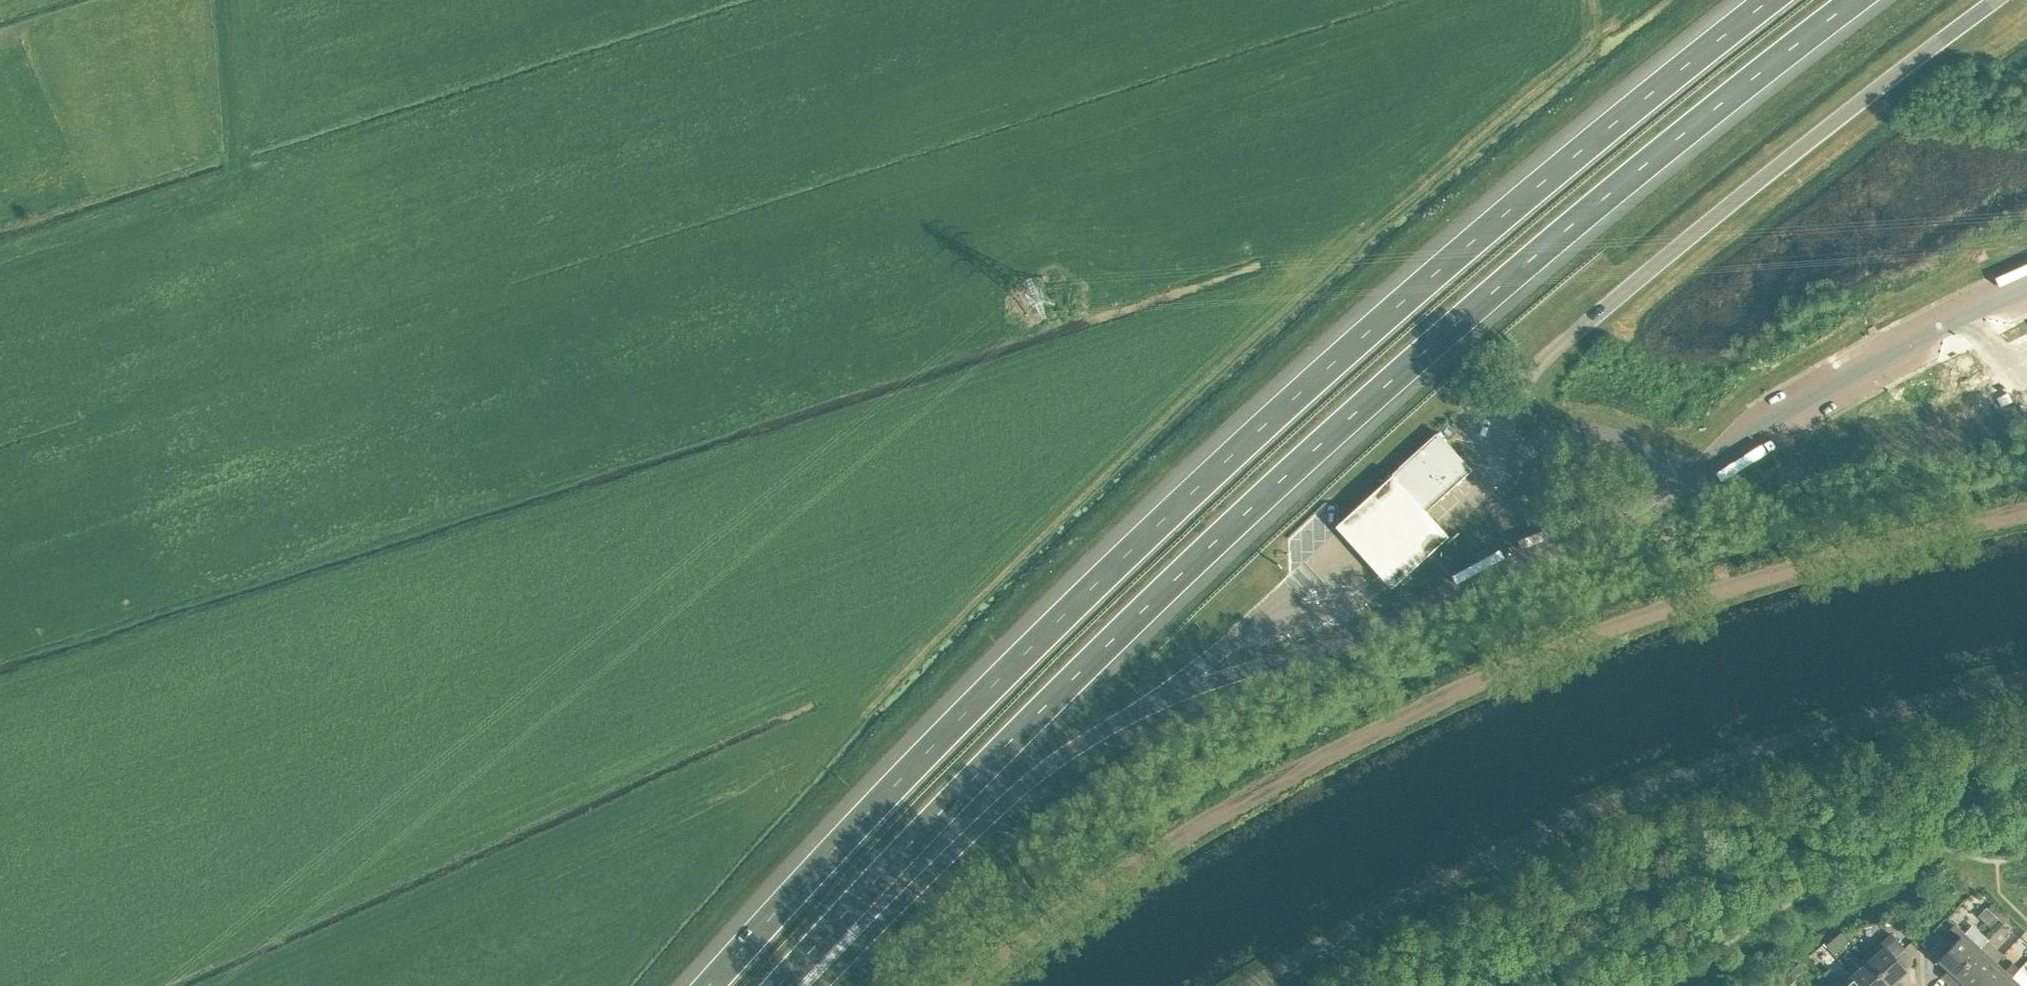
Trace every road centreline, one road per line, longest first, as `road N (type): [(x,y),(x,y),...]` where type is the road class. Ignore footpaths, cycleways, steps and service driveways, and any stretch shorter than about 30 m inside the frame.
road 1 (motorway): [(782,985),(991,761),(1282,480),(1572,224),(1858,0)]
road 2 (motorway): [(1769,0),(1370,329),(1060,618),(711,985)]
road 3 (track): [(2026,524),(1910,544),(1700,600),(1395,723),(1097,891),(983,985)]
road 4 (motorway): [(824,985),(1029,785),(1169,695)]

